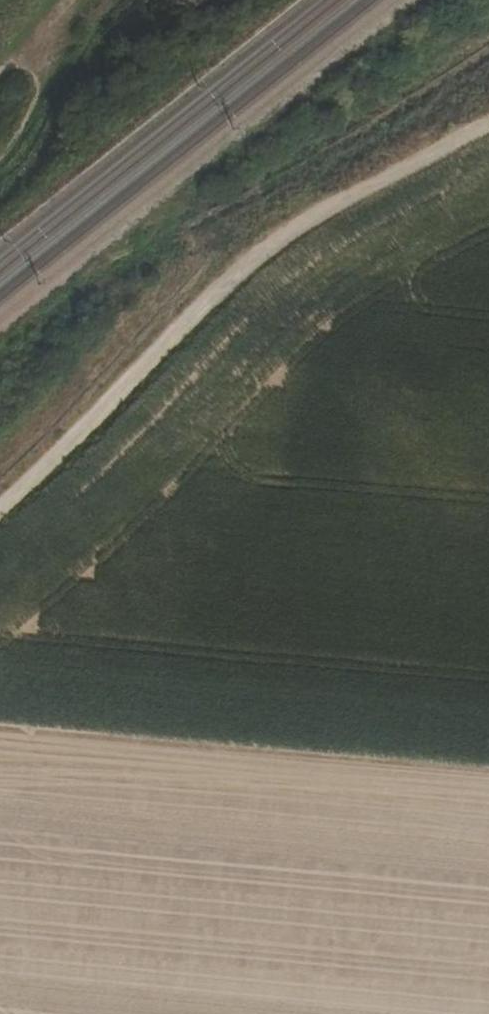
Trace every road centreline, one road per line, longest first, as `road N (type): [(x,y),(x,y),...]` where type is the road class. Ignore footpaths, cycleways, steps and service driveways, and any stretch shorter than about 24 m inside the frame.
road 1 (track): [(0,510),(255,256),(488,122)]

